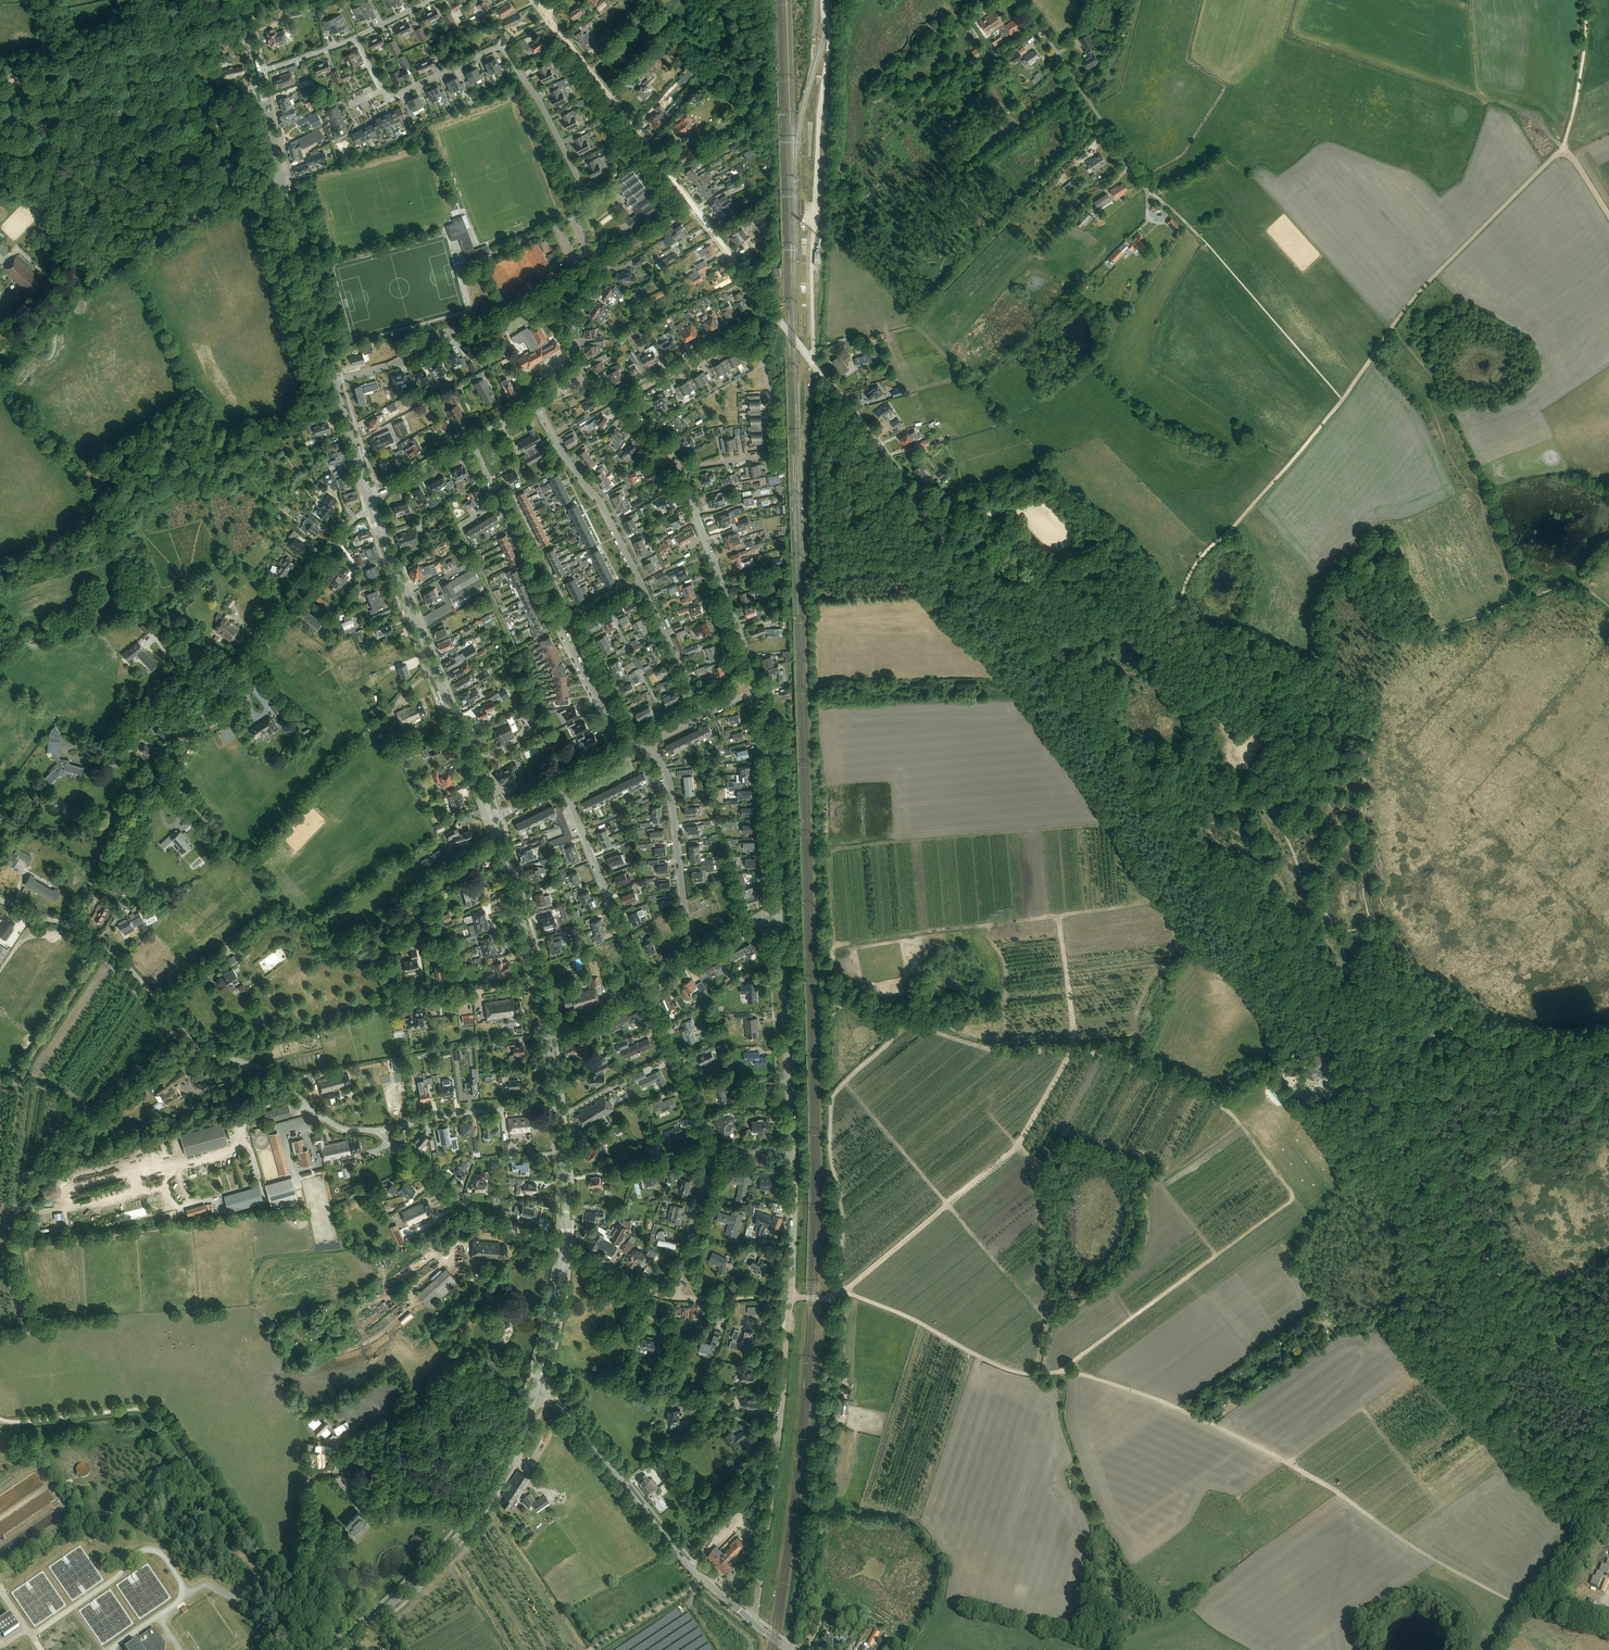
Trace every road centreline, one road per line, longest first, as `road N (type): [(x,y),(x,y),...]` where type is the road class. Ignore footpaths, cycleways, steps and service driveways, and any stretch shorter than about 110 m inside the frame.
road 1 (track): [(1608,1632),(1544,1618),(1447,1568),(1303,1472),(1159,1399),(1096,1378),(999,1366),(917,1320),(842,1293)]
road 2 (track): [(842,1293),(831,1107),(893,1030),(890,1015),(858,996),(834,950),(1155,904),(1105,826)]
road 3 (unclassified): [(65,925),(170,762),(372,504)]
road 4 (track): [(842,1293),(1018,1145),(1072,1051),(1127,1064),(1218,1104)]
road 5 (track): [(306,1649),(288,1593),(165,1419),(146,1408),(0,1420)]
road 6 (track): [(1218,1104),(1291,1191),(1289,1203),(1061,1371)]
road 7 (track): [(0,1334),(40,1328),(18,1253),(51,1153),(173,1056),(183,1030)]
road 8 (unclassified): [(379,1133),(339,1128),(274,1075),(198,1047),(122,960),(65,925)]
road 9 (residential): [(771,316),(546,14)]
road 10 (track): [(835,947),(833,848),(1107,826)]
road 11 (track): [(843,1083),(1042,1312),(1037,1374)]
road 12 (track): [(1039,659),(1257,945)]
road 13 (track): [(1342,399),(1409,304),(1565,147)]
road 14 (secondary): [(491,818),(372,504)]
road 15 (unclassified): [(751,1620),(790,1298)]
road 16 (track): [(890,1015),(996,1051),(1072,1051),(1059,916)]
road 17 (secondary): [(336,382),(258,72)]
road 18 (secondary): [(556,1106),(539,985),(491,818)]
road 19 (secondary): [(333,1649),(437,1561),(487,1499),(522,1433)]
road 20 (track): [(1608,1398),(1430,1183)]
road 21 (tertiary): [(740,1611),(696,1573),(565,1412)]
road 22 (track): [(0,67),(245,13)]
road 23 (track): [(83,269),(254,86)]
road 24 (unclassified): [(793,1148),(779,906)]
road 25 (unclassified): [(758,690),(681,471)]
road 26 (unclassified): [(1147,191),(1016,0)]
road 27 (residential): [(811,361),(949,541)]
road 28 (unclassified): [(681,471),(770,453),(768,379),(753,326)]
road 29 (unclassified): [(695,956),(681,920),(667,793),(649,743)]
road 30 (unclassified): [(779,906),(771,747),(758,690)]
road 31 (unclassified): [(638,991),(566,802)]
road 32 (unclassified): [(638,578),(601,502),(564,457),(537,405)]
road 33 (unclassified): [(580,382),(572,317),(602,269),(585,193)]
road 34 (unclassified): [(565,1247),(473,1211),(400,1150)]
road 35 (unclassified): [(712,1153),(638,991)]
road 36 (track): [(1430,1183),(1332,1045)]
road 37 (track): [(1234,527),(1342,399)]
road 38 (track): [(976,576),(973,615),(1042,702),(1028,709)]
road 39 (track): [(1282,1460),(1414,1364)]
road 40 (track): [(1367,1089),(1404,1067),(1514,1043)]
road 41 (unclassified): [(619,403),(753,326)]
road 42 (unclassified): [(705,715),(638,578)]
road 43 (residential): [(407,1125),(556,1106)]
road 44 (unclassified): [(790,1298),(793,1148)]
road 45 (unclassified): [(674,1298),(712,1153)]
road 46 (track): [(949,541),(1039,659)]
road 47 (track): [(1565,147),(1584,0)]
road 48 (unclassified): [(621,756),(561,623)]
road 49 (secondary): [(565,1247),(556,1106)]
road 50 (residential): [(585,193),(516,70)]
road 51 (residential): [(336,382),(394,365),(462,328)]
road 52 (unclassified): [(561,623),(500,502)]
road 53 (track): [(539,985),(411,999)]
road 54 (track): [(1218,1104),(1332,1045)]
road 55 (secondary): [(372,504),(336,382)]
road 56 (track): [(1332,1045),(1257,945)]
road 57 (residential): [(502,48),(389,99)]
road 58 (track): [(0,358),(83,269)]
road 59 (unclassified): [(674,1298),(565,1247)]

